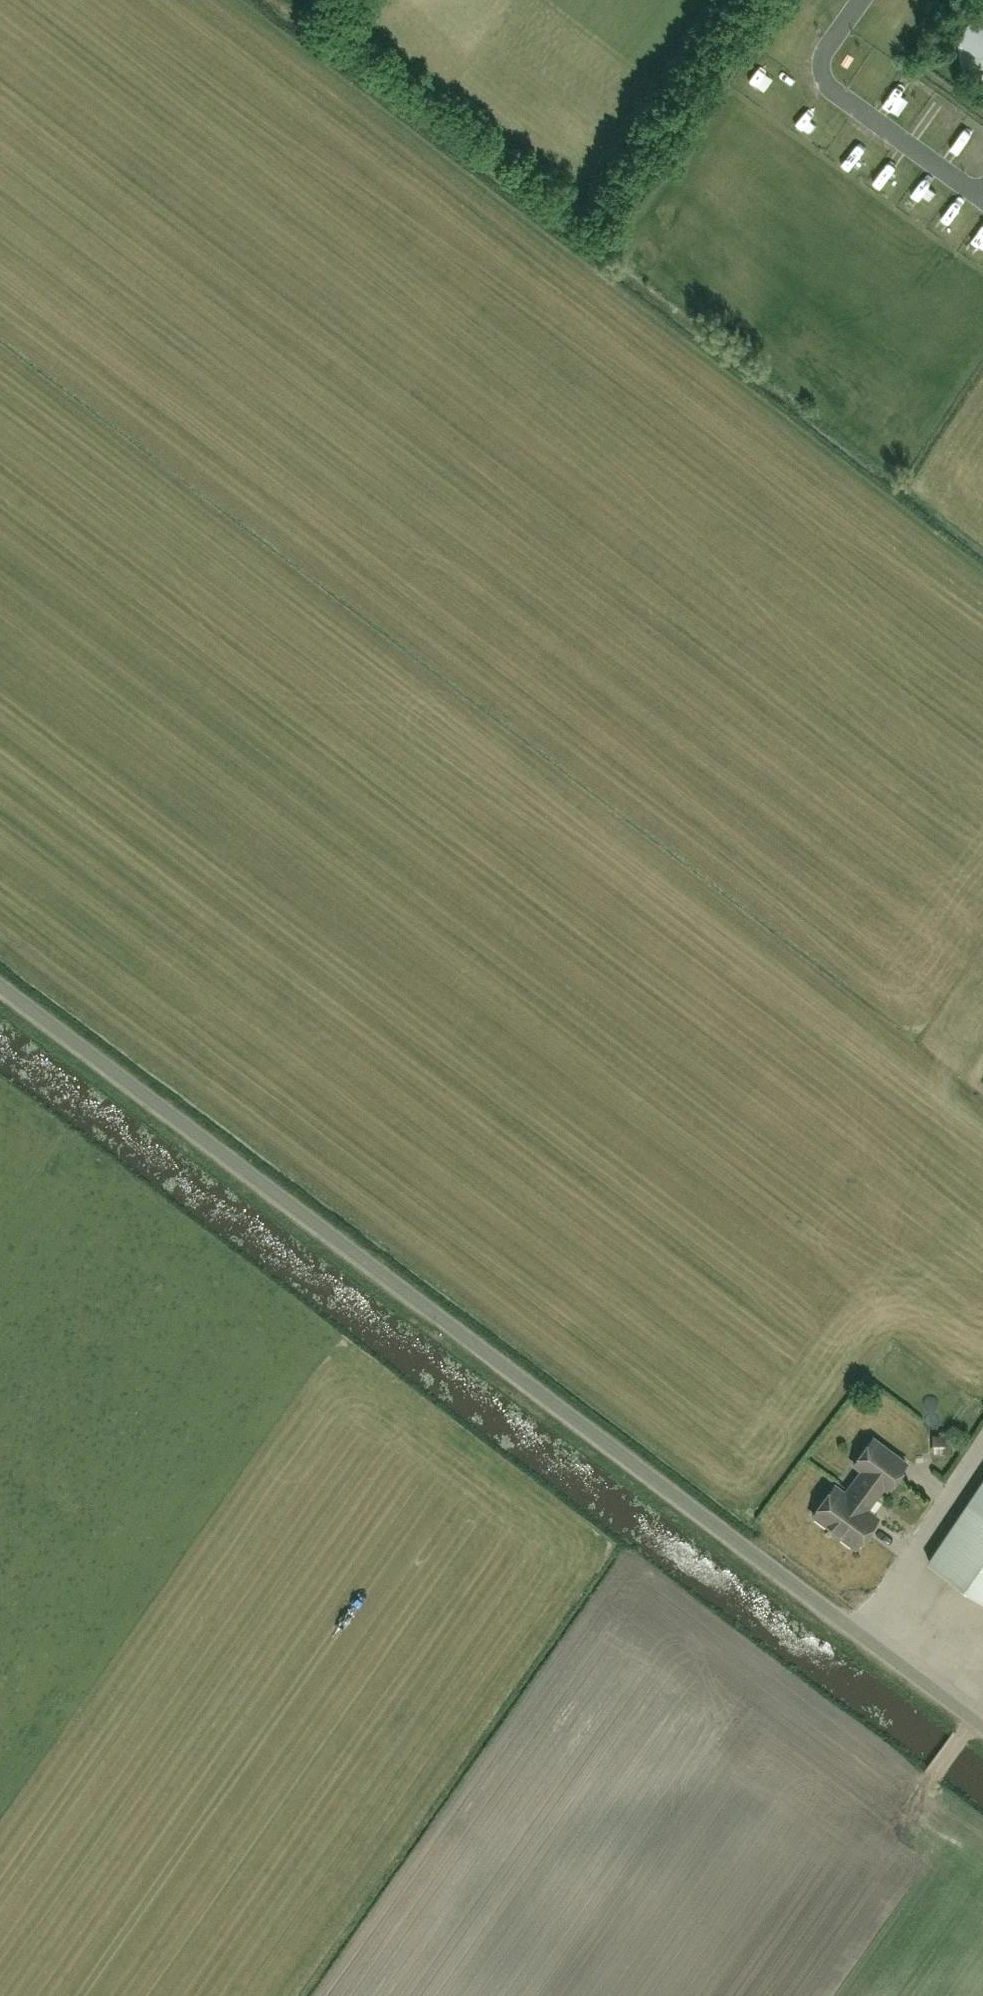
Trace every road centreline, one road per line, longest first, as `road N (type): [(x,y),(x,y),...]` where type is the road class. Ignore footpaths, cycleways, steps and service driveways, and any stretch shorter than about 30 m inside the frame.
road 1 (unclassified): [(982,1724),(0,984)]

